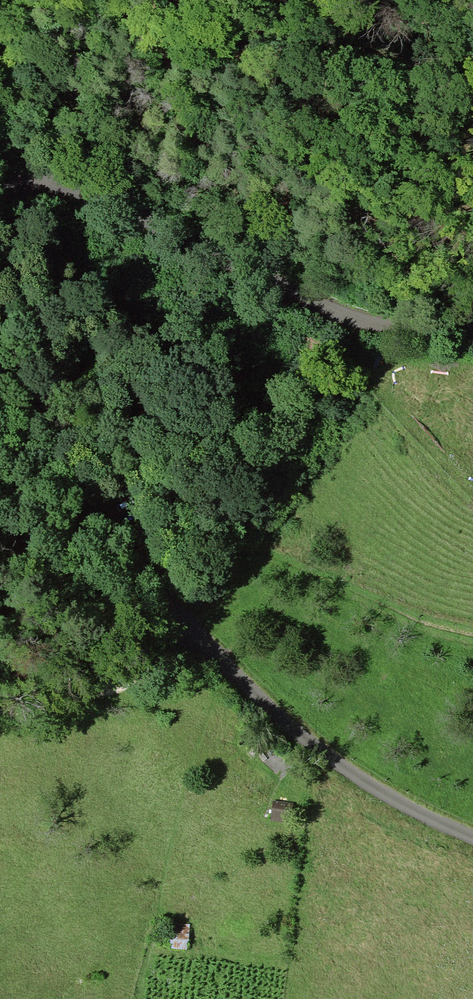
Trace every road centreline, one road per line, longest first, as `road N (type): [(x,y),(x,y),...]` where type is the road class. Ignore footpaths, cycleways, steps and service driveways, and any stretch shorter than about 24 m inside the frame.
road 1 (residential): [(472,841),(320,755),(207,649),(0,355)]
road 2 (track): [(472,325),(404,326),(347,315),(245,270),(0,263)]
road 3 (track): [(207,649),(0,712)]

